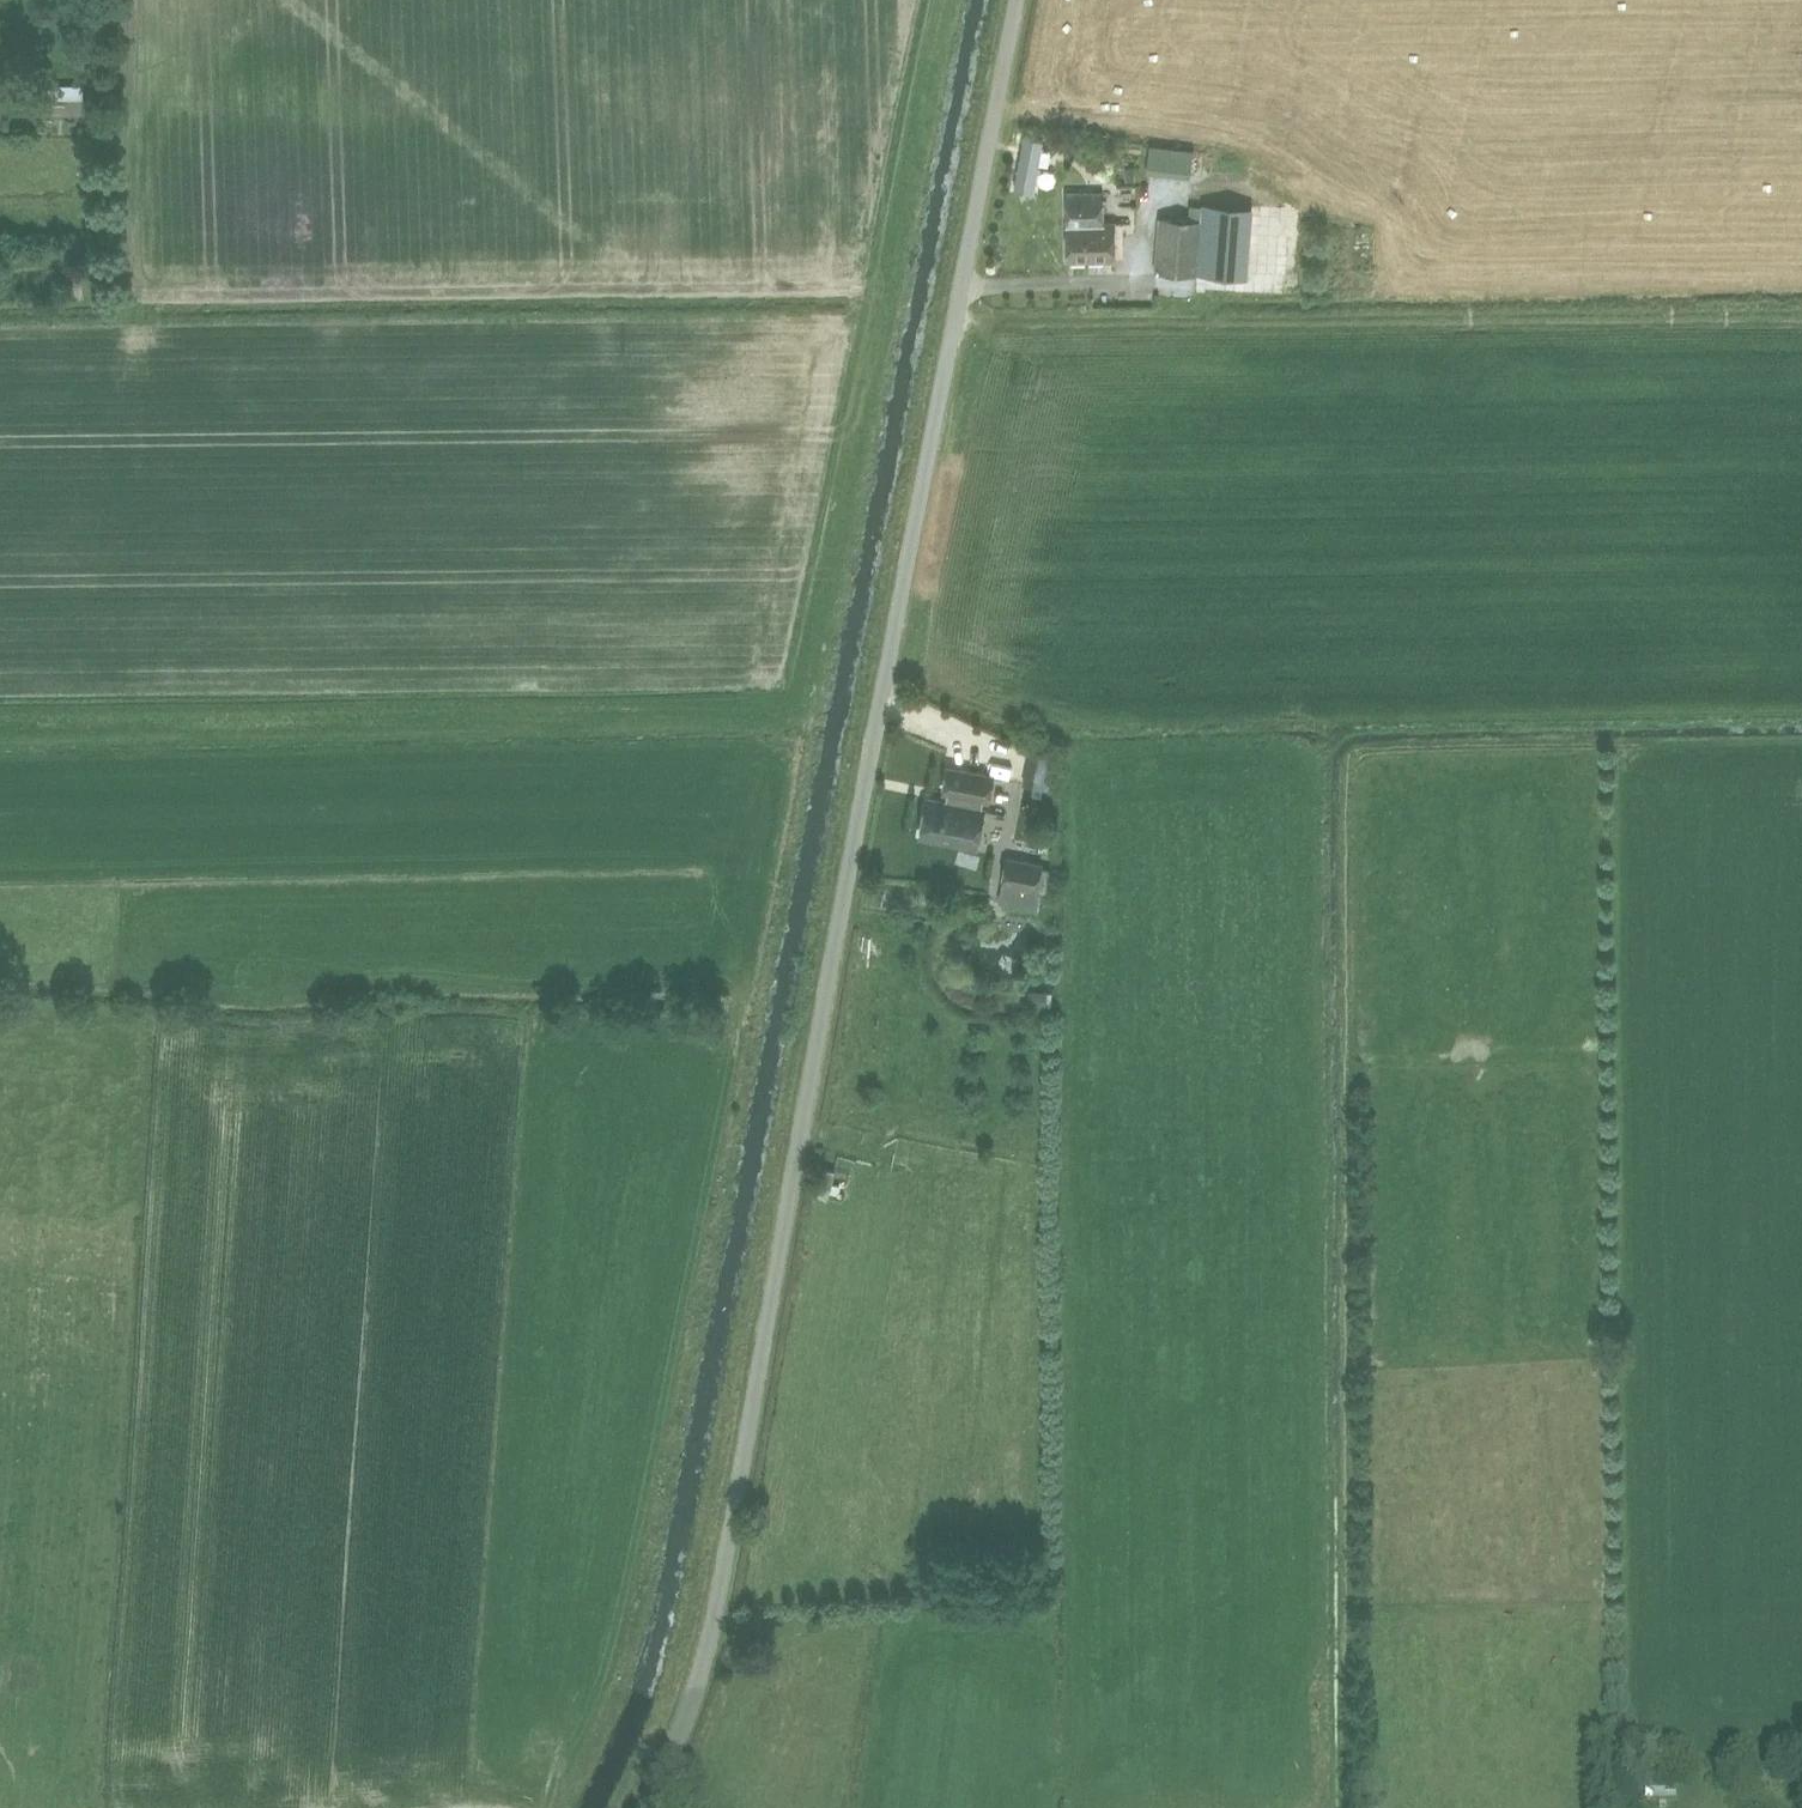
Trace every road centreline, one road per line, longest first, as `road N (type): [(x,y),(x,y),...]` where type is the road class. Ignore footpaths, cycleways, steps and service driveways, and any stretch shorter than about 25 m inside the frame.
road 1 (unclassified): [(645,1807),(694,1697),(720,1594),(871,746),(1016,0)]

